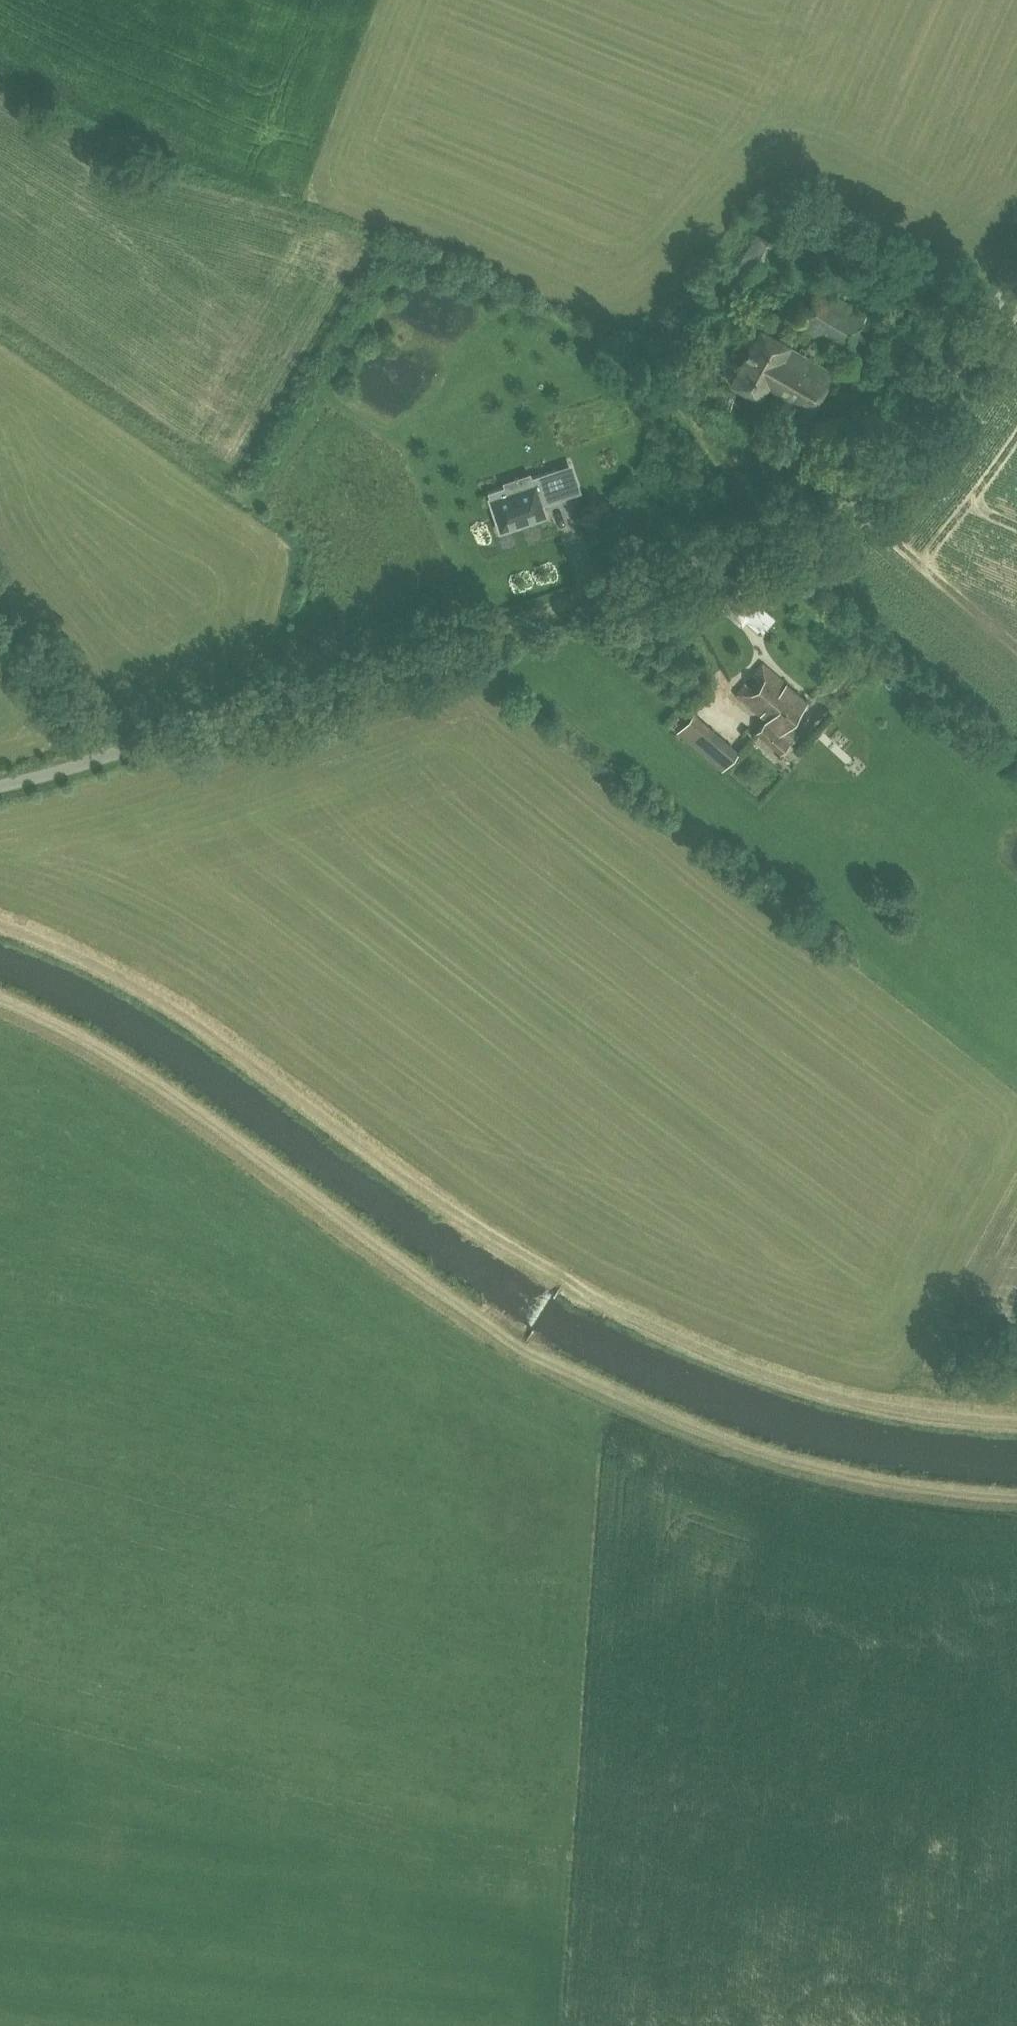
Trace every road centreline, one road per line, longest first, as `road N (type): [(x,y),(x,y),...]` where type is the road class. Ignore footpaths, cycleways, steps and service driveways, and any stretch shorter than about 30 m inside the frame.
road 1 (unclassified): [(0,789),(800,529),(851,502),(884,472),(1016,274)]

